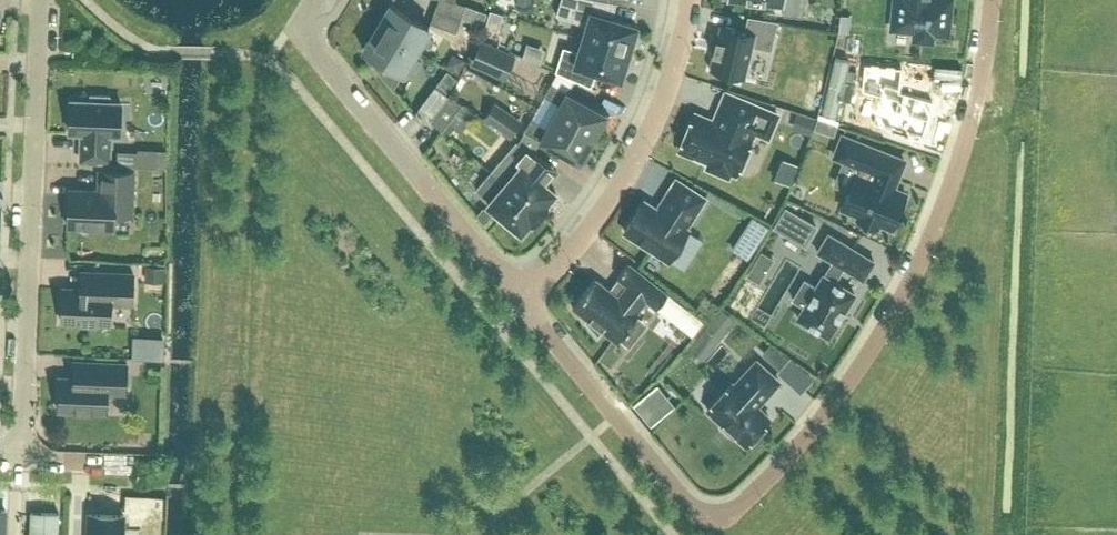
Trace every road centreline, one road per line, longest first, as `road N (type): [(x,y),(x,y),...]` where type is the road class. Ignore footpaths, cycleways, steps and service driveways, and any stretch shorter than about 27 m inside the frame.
road 1 (residential): [(517,297),(691,509),(714,517),(735,510),(815,426),(902,299),(966,136),(992,0)]
road 2 (residential): [(20,459),(41,0)]
road 3 (residential): [(517,297),(296,24),(312,0)]
road 4 (residential): [(690,0),(664,106),(639,154),(567,252),(517,297)]

